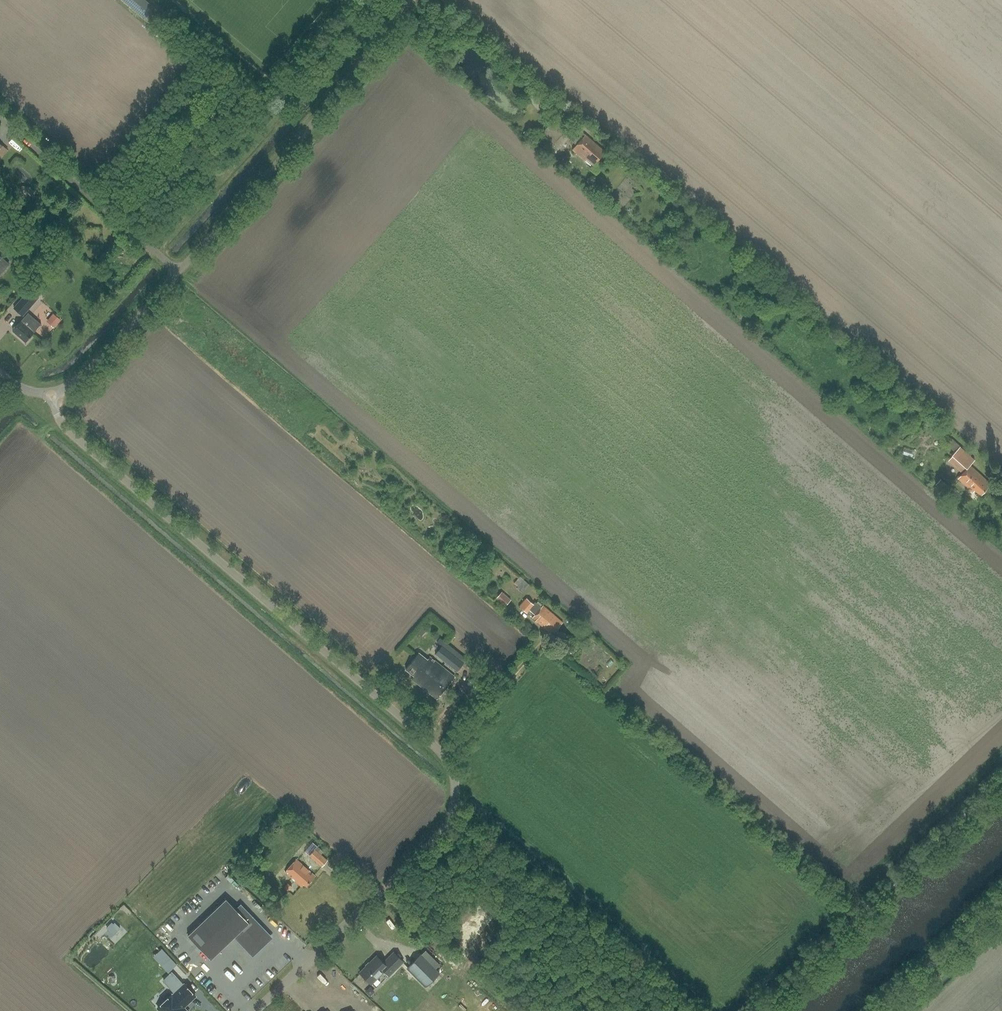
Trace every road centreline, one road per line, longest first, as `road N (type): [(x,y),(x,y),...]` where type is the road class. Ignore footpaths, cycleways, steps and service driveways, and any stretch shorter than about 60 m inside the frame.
road 1 (unclassified): [(257,1010),(433,843),(451,815),(454,782),(433,753),(68,427),(52,398)]
road 2 (unclassified): [(52,398),(75,390),(407,0)]
road 3 (track): [(1001,784),(754,1010)]
road 4 (track): [(582,124),(441,0)]
road 5 (unclassified): [(884,1010),(1001,899)]

